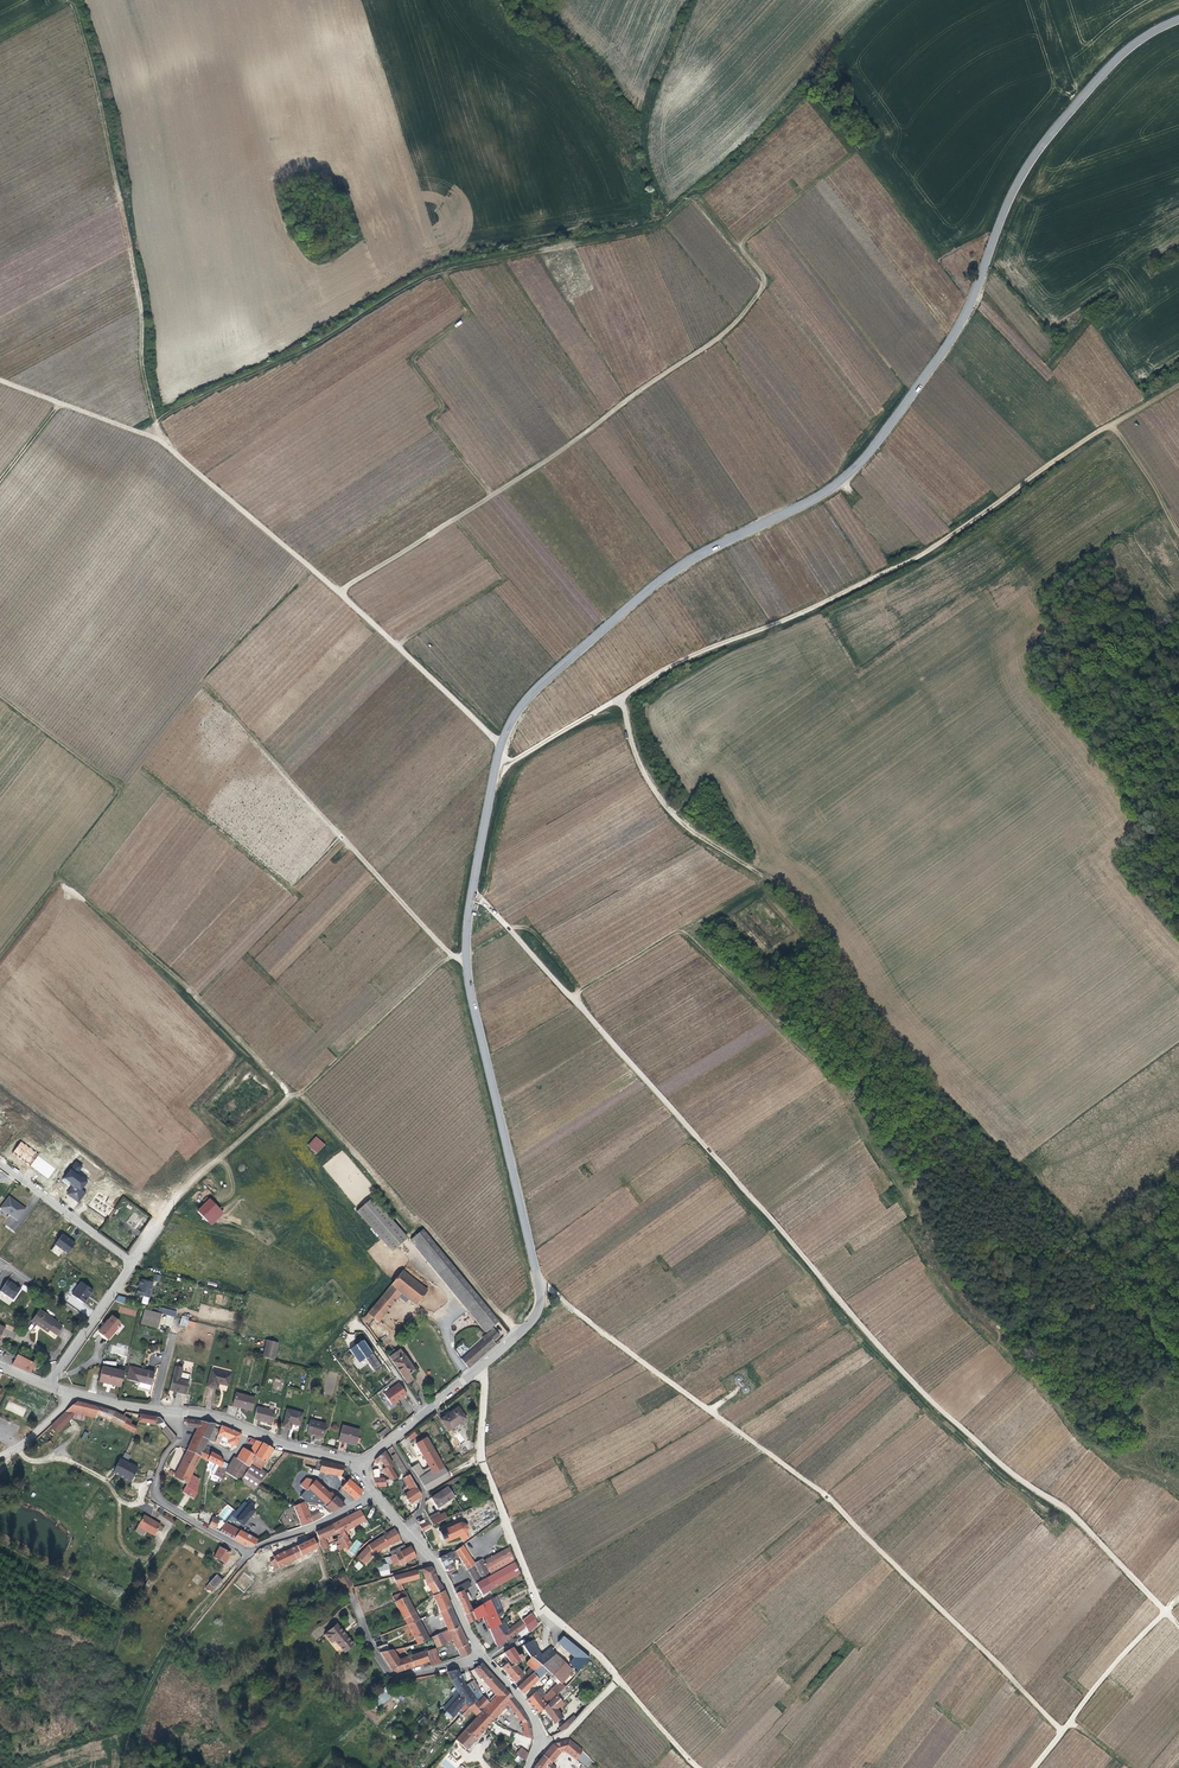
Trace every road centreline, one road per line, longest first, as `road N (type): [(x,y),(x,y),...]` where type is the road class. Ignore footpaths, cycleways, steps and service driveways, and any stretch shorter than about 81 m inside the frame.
road 1 (tertiary): [(502,743),(535,692),(659,583),(831,492),(863,461),(968,312),(1013,188),(1039,148),(1111,67),(1178,20)]
road 2 (track): [(1127,1569),(1067,1504),(1008,1469),(930,1398),(588,1014)]
road 3 (track): [(625,698),(634,745),(665,804),(800,902),(884,1025),(1094,1241)]
road 4 (unclassified): [(496,770),(682,663),(921,554),(1114,424)]
road 5 (track): [(342,592),(736,324),(765,280),(742,247)]
road 6 (track): [(520,1335),(306,1095),(289,1097),(199,1176),(161,1225)]
road 7 (tertiary): [(484,1364),(542,1309),(542,1284),(471,988),(473,891)]
road 8 (unclassified): [(502,743),(165,439)]
road 9 (track): [(289,1097),(76,880),(58,882),(0,957)]
road 10 (track): [(467,955),(452,956),(204,682)]
road 11 (unclassified): [(484,1364),(481,1456),(532,1590),(546,1618),(622,1679)]
road 12 (track): [(542,1284),(827,1496)]
road 13 (residential): [(168,1412),(181,1429),(161,1466),(157,1499),(249,1553),(376,1497)]
road 14 (unclassified): [(827,1496),(1066,1731)]
road 15 (track): [(158,422),(443,270)]
road 16 (unclassified): [(165,439),(108,145)]
road 17 (unclassified): [(1066,1731),(1167,1610),(1127,1569)]
road 18 (track): [(306,1095),(452,956)]
road 19 (tertiary): [(361,1464),(205,1414),(168,1412)]
road 20 (track): [(1178,531),(1114,424),(1178,385)]
road 21 (residential): [(482,1655),(397,1677),(376,1654),(355,1597)]
road 22 (unclassified): [(0,379),(165,439)]
road 23 (unclassified): [(588,1014),(473,891)]
road 24 (unclassified): [(135,1261),(0,1162)]
road 25 (track): [(120,787),(0,693)]
road 26 (unclassified): [(48,1386),(135,1261)]
road 27 (tertiary): [(482,1655),(440,1572),(401,1528)]
road 28 (track): [(108,145),(71,0)]
road 29 (tertiary): [(473,891),(496,770)]
road 30 (tertiary): [(390,1441),(484,1364)]

